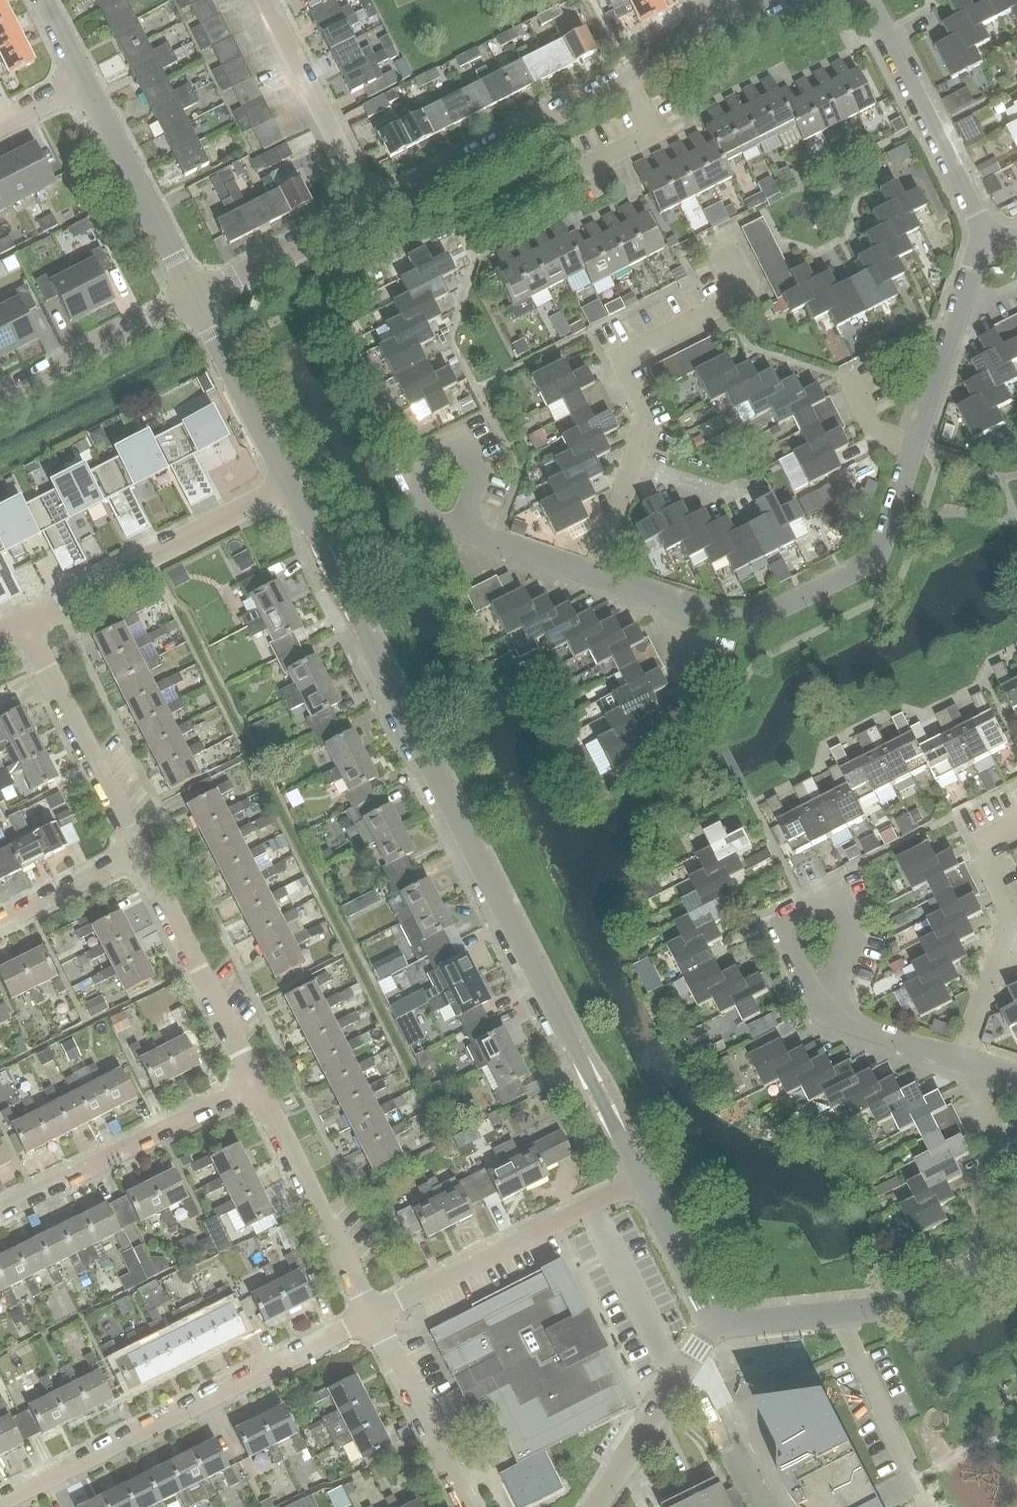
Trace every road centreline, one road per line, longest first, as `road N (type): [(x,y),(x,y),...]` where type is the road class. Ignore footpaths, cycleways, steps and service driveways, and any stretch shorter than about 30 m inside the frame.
road 1 (residential): [(644,1181),(290,485)]
road 2 (residential): [(597,575),(761,617),(871,564),(890,537),(986,234)]
road 3 (residential): [(0,1503),(373,1316)]
road 4 (residential): [(373,210),(718,32)]
road 5 (residential): [(741,293),(631,346),(616,363),(646,427),(597,575)]
road 6 (residential): [(718,1320),(744,1324),(911,1302),(1016,1253)]
road 7 (residential): [(373,1316),(644,1181)]
road 8 (residential): [(23,622),(290,485)]
road 9 (residential): [(0,1212),(255,1085)]
road 10 (residential): [(986,234),(868,0)]
road 11 (residential): [(255,1085),(139,852)]
road 12 (residential): [(373,1316),(255,1085)]
road 13 (residential): [(139,852),(23,622)]
road 14 (residential): [(196,301),(88,82)]
road 15 (residential): [(373,210),(268,0)]
road 16 (residential): [(718,1320),(593,1506)]
road 17 (residential): [(0,399),(196,301)]
road 18 (residential): [(467,1506),(373,1316)]
road 19 (residential): [(290,485),(196,301)]
road 20 (residential): [(819,943),(836,1008),(870,1036),(956,1063)]
road 21 (residential): [(196,301),(373,210)]
road 22 (residential): [(440,482),(485,541),(597,575)]
road 23 (residential): [(718,1320),(644,1181)]
road 24 (residential): [(996,950),(1010,908),(978,847),(1016,828)]
road 25 (residential): [(0,921),(139,852)]

